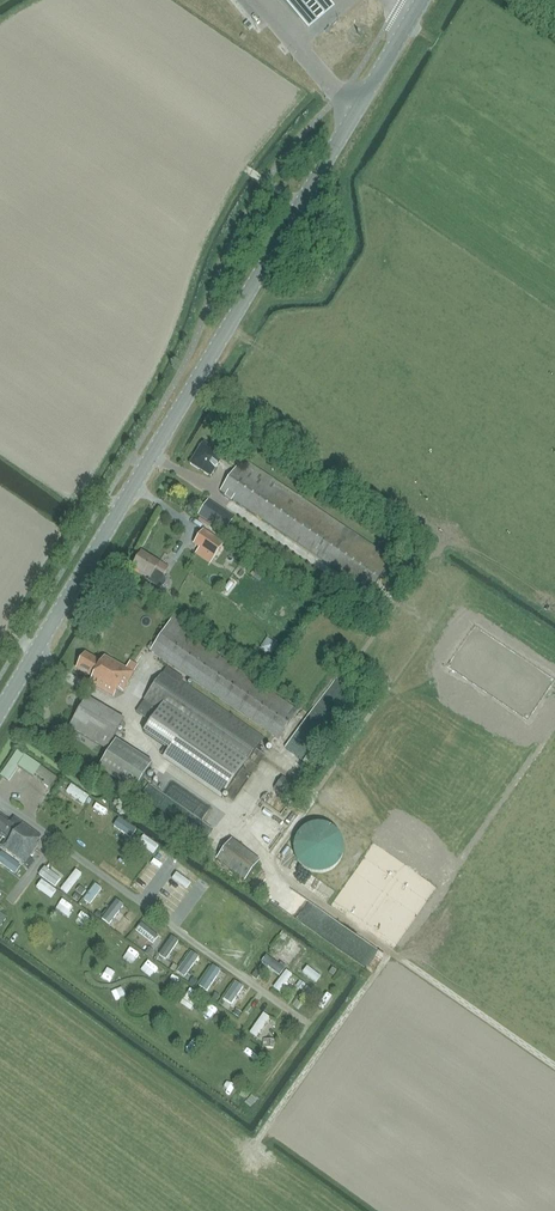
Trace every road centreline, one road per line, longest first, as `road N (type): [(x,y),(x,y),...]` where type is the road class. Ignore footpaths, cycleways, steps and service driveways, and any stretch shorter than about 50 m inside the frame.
road 1 (tertiary): [(0,713),(421,0)]

